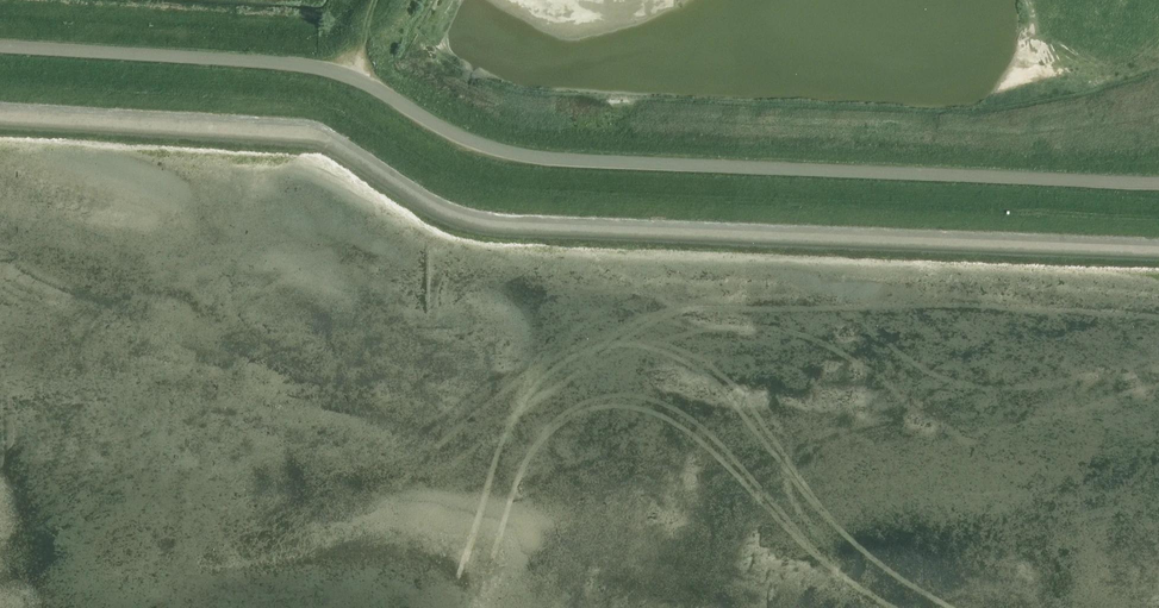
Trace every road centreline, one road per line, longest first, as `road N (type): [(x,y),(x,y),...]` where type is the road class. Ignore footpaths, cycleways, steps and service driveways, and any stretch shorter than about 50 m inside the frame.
road 1 (unclassified): [(1158,182),(926,180),(512,154),(479,145),(342,71),(0,52)]

